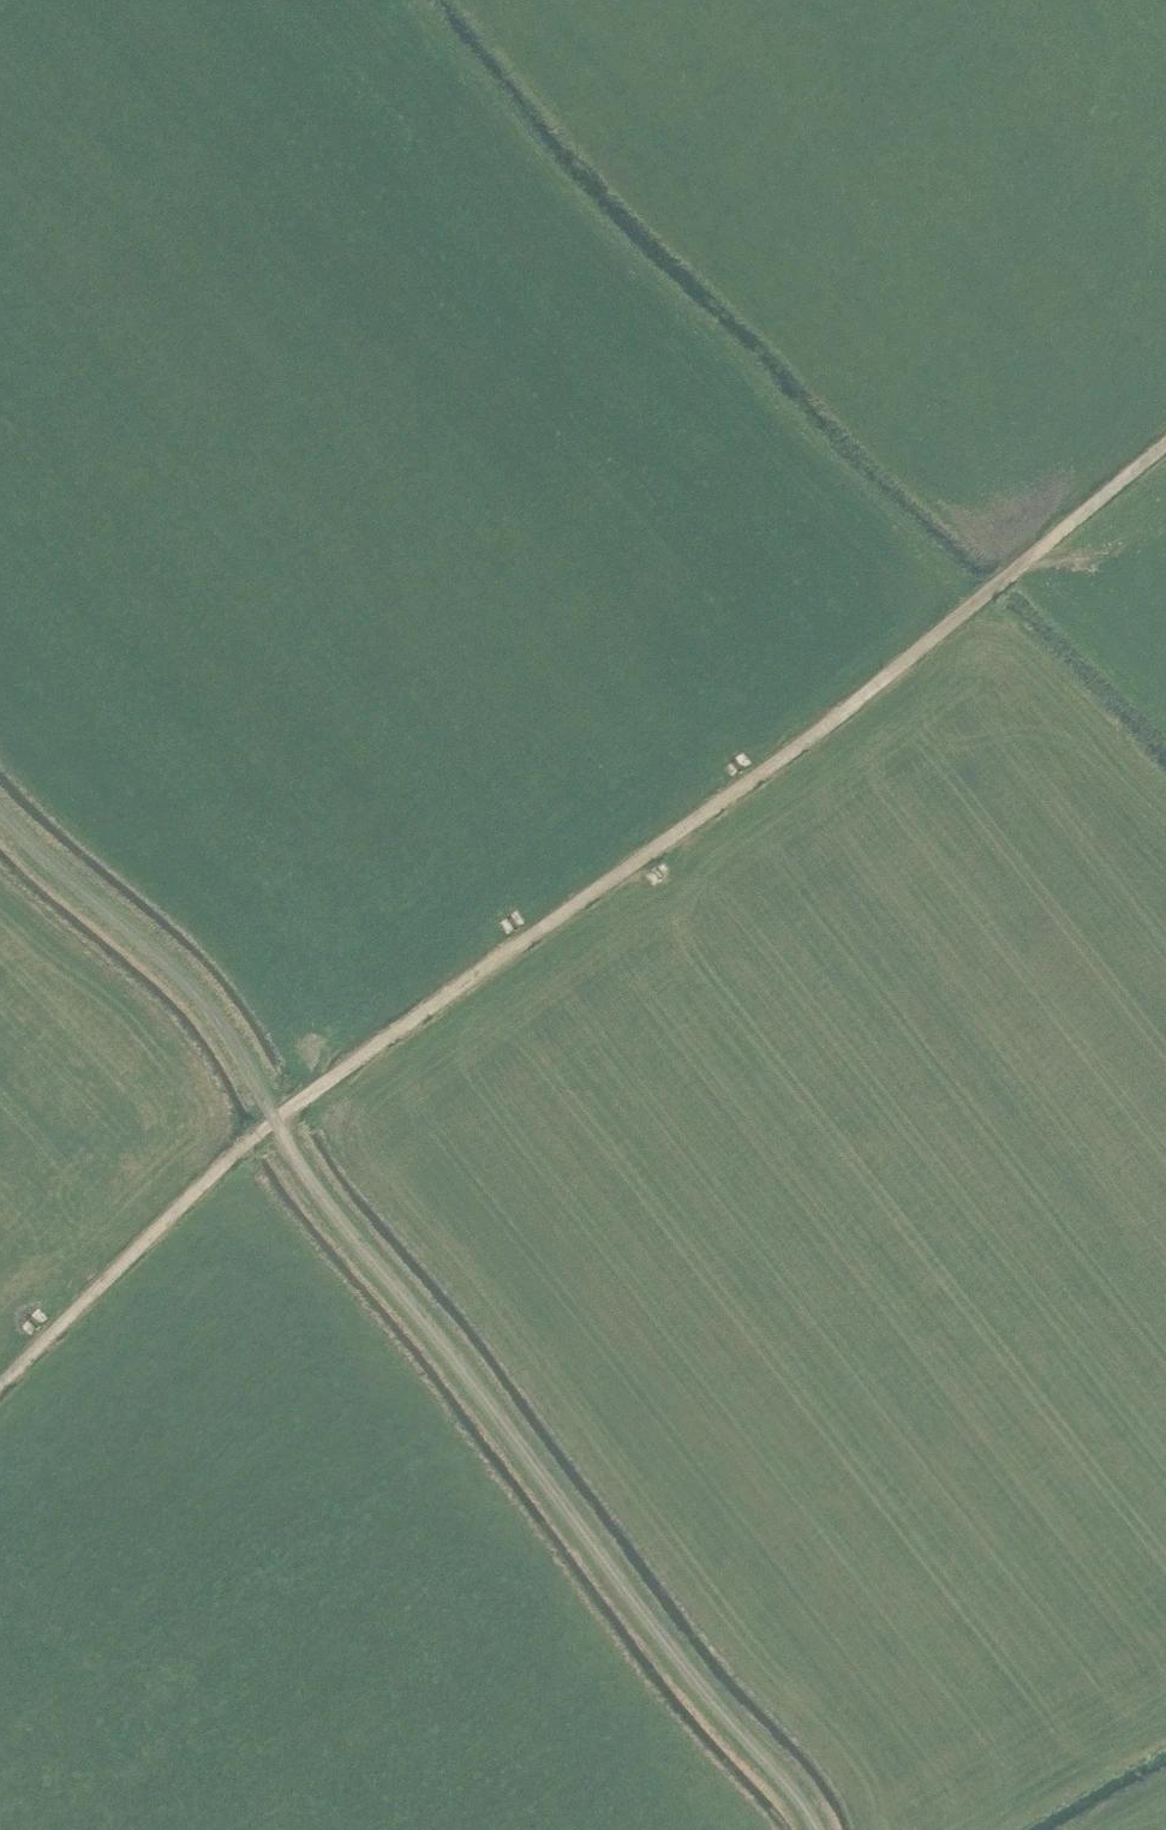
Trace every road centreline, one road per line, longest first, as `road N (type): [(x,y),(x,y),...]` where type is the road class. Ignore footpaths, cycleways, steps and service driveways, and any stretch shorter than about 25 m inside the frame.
road 1 (track): [(0,1393),(274,1122),(790,753),(1165,442)]
road 2 (unclassified): [(817,1829),(804,1801),(693,1680),(561,1498),(303,1175),(230,1038),(180,978),(0,813)]

